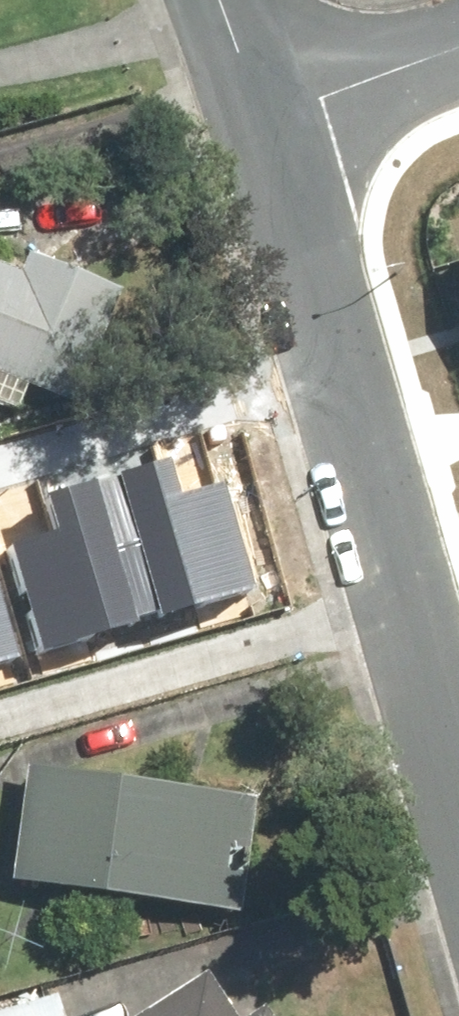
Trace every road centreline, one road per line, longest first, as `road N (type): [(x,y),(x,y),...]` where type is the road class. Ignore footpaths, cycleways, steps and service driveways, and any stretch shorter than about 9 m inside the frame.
road 1 (residential): [(258,120),(458,803)]
road 2 (residential): [(258,120),(458,48)]
road 3 (residential): [(224,0),(258,120)]

